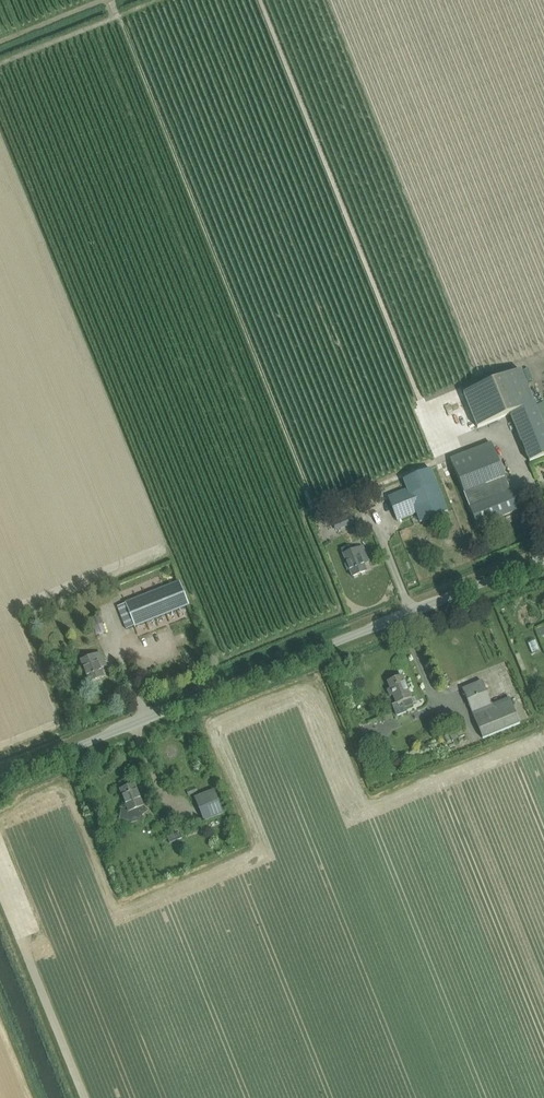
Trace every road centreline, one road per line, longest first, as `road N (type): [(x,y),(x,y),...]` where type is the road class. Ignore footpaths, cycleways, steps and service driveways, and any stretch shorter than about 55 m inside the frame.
road 1 (unclassified): [(0,778),(543,560)]
road 2 (track): [(84,1097),(0,887)]

